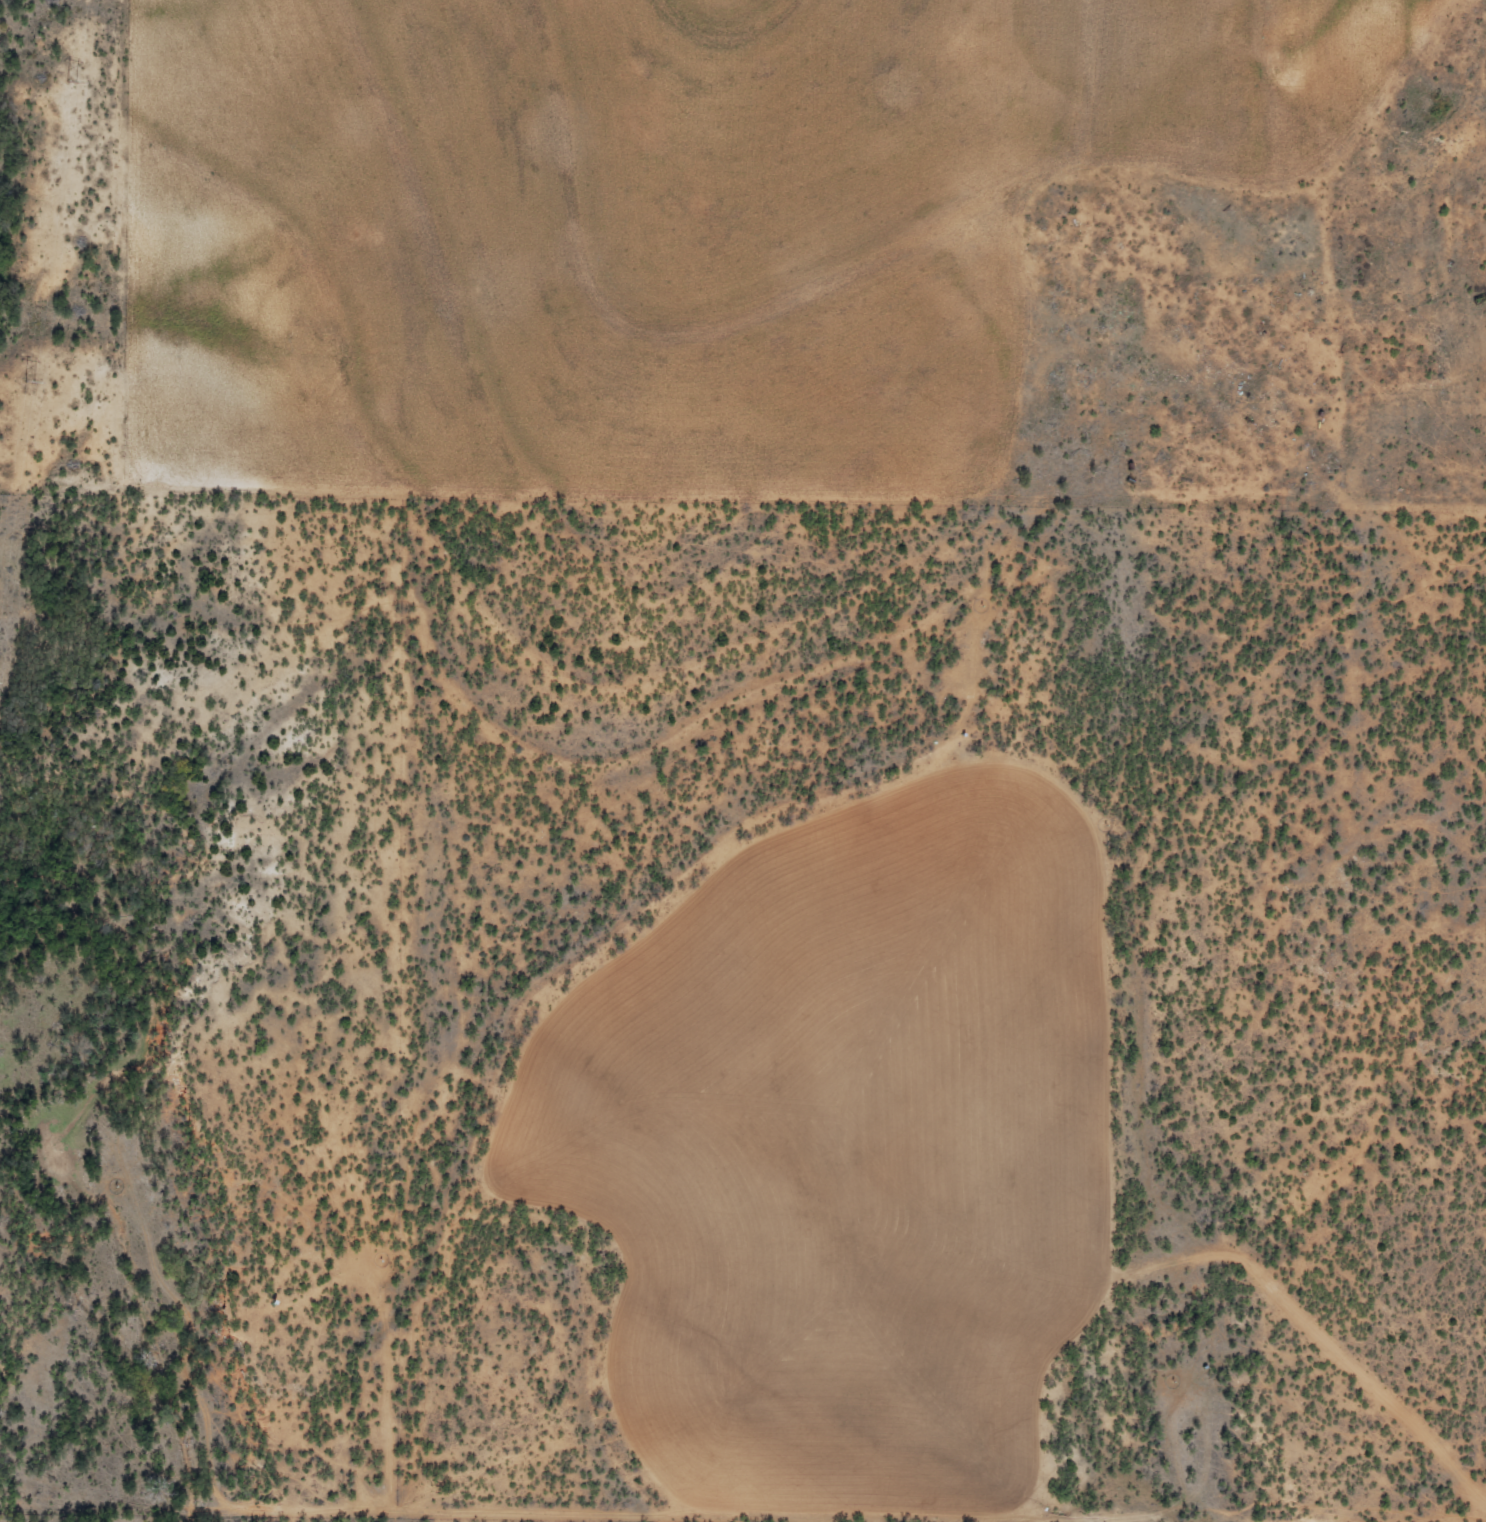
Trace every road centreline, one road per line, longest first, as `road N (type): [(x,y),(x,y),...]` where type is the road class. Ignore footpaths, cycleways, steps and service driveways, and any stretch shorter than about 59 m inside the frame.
road 1 (residential): [(825,1521),(625,1514),(584,1473),(548,1333)]

